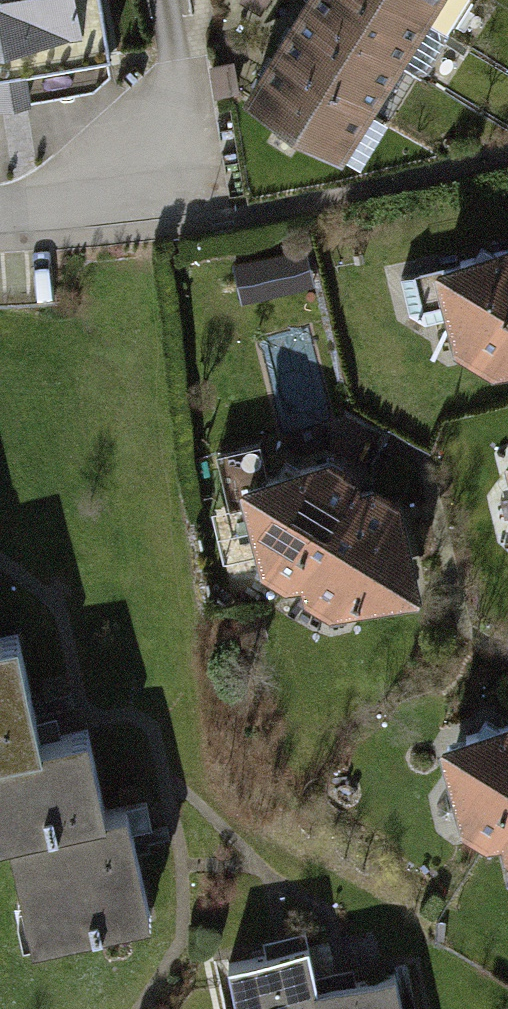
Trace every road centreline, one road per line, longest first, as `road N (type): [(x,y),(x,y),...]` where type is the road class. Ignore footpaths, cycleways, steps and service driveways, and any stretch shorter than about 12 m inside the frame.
road 1 (residential): [(0,220),(148,191)]

